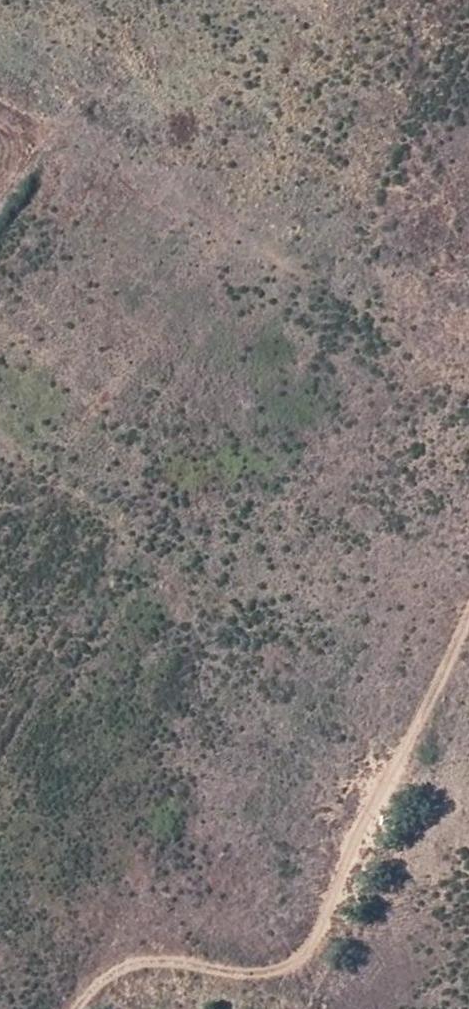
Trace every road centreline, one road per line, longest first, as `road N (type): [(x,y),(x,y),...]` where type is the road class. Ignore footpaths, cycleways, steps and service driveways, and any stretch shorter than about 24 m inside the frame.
road 1 (track): [(81,1008),(126,958),(300,969),(468,633)]

